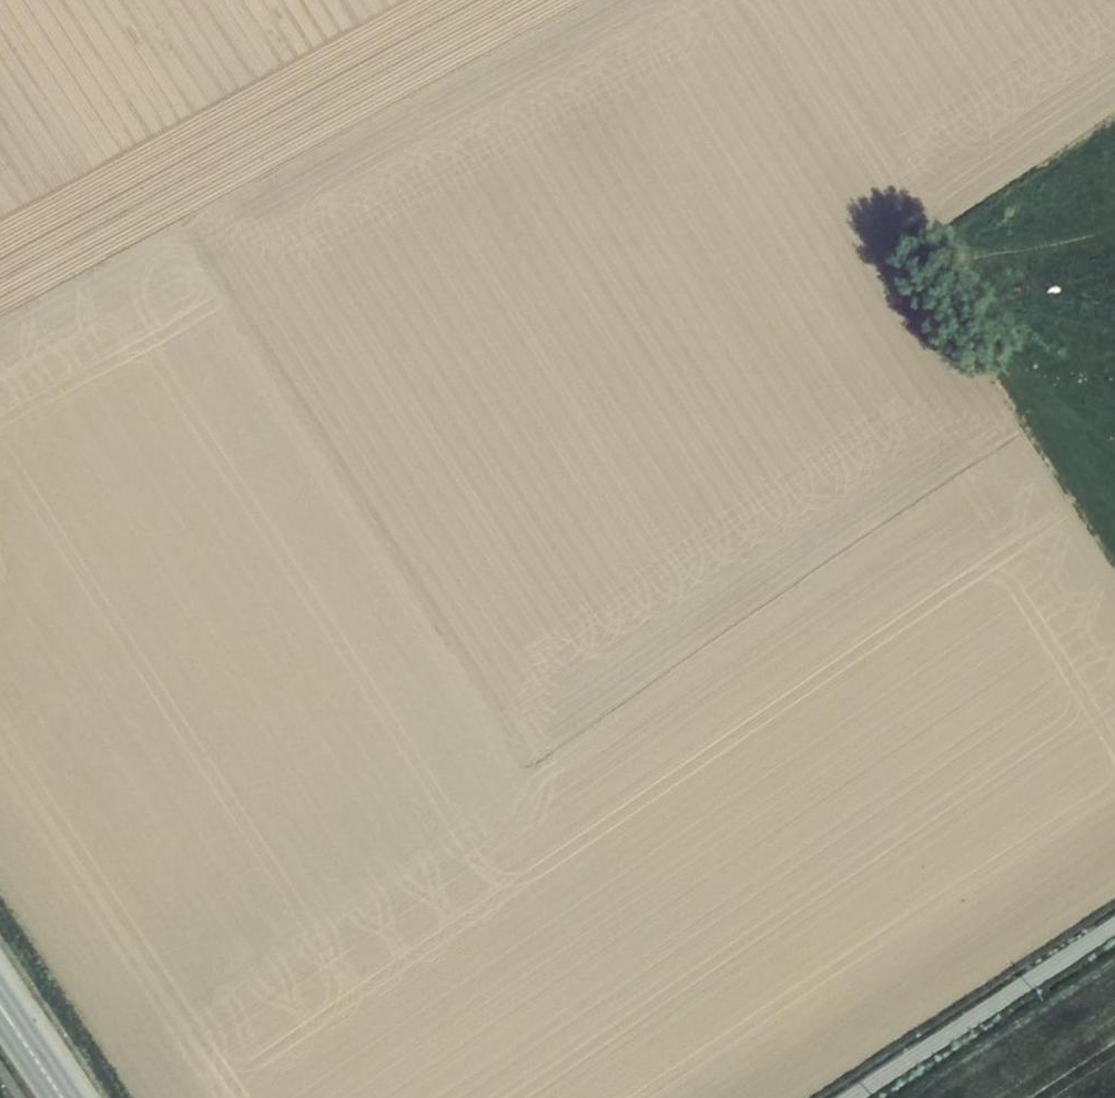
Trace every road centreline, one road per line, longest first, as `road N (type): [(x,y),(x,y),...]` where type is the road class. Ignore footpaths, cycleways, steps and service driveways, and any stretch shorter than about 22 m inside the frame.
road 1 (residential): [(852,1097),(1114,928)]

